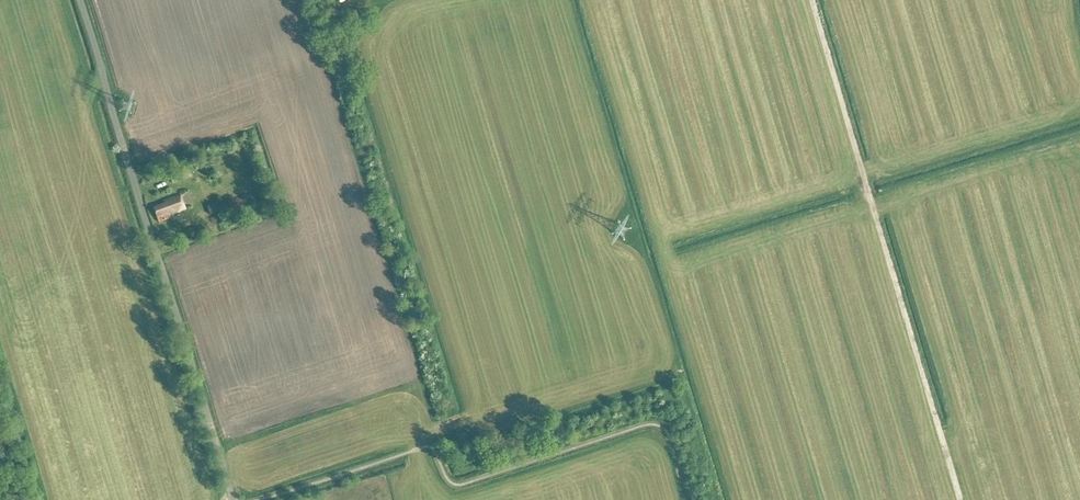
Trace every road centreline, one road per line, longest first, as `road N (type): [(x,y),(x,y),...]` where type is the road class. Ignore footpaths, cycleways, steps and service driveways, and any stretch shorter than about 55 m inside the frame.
road 1 (unclassified): [(234,499),(80,0)]

